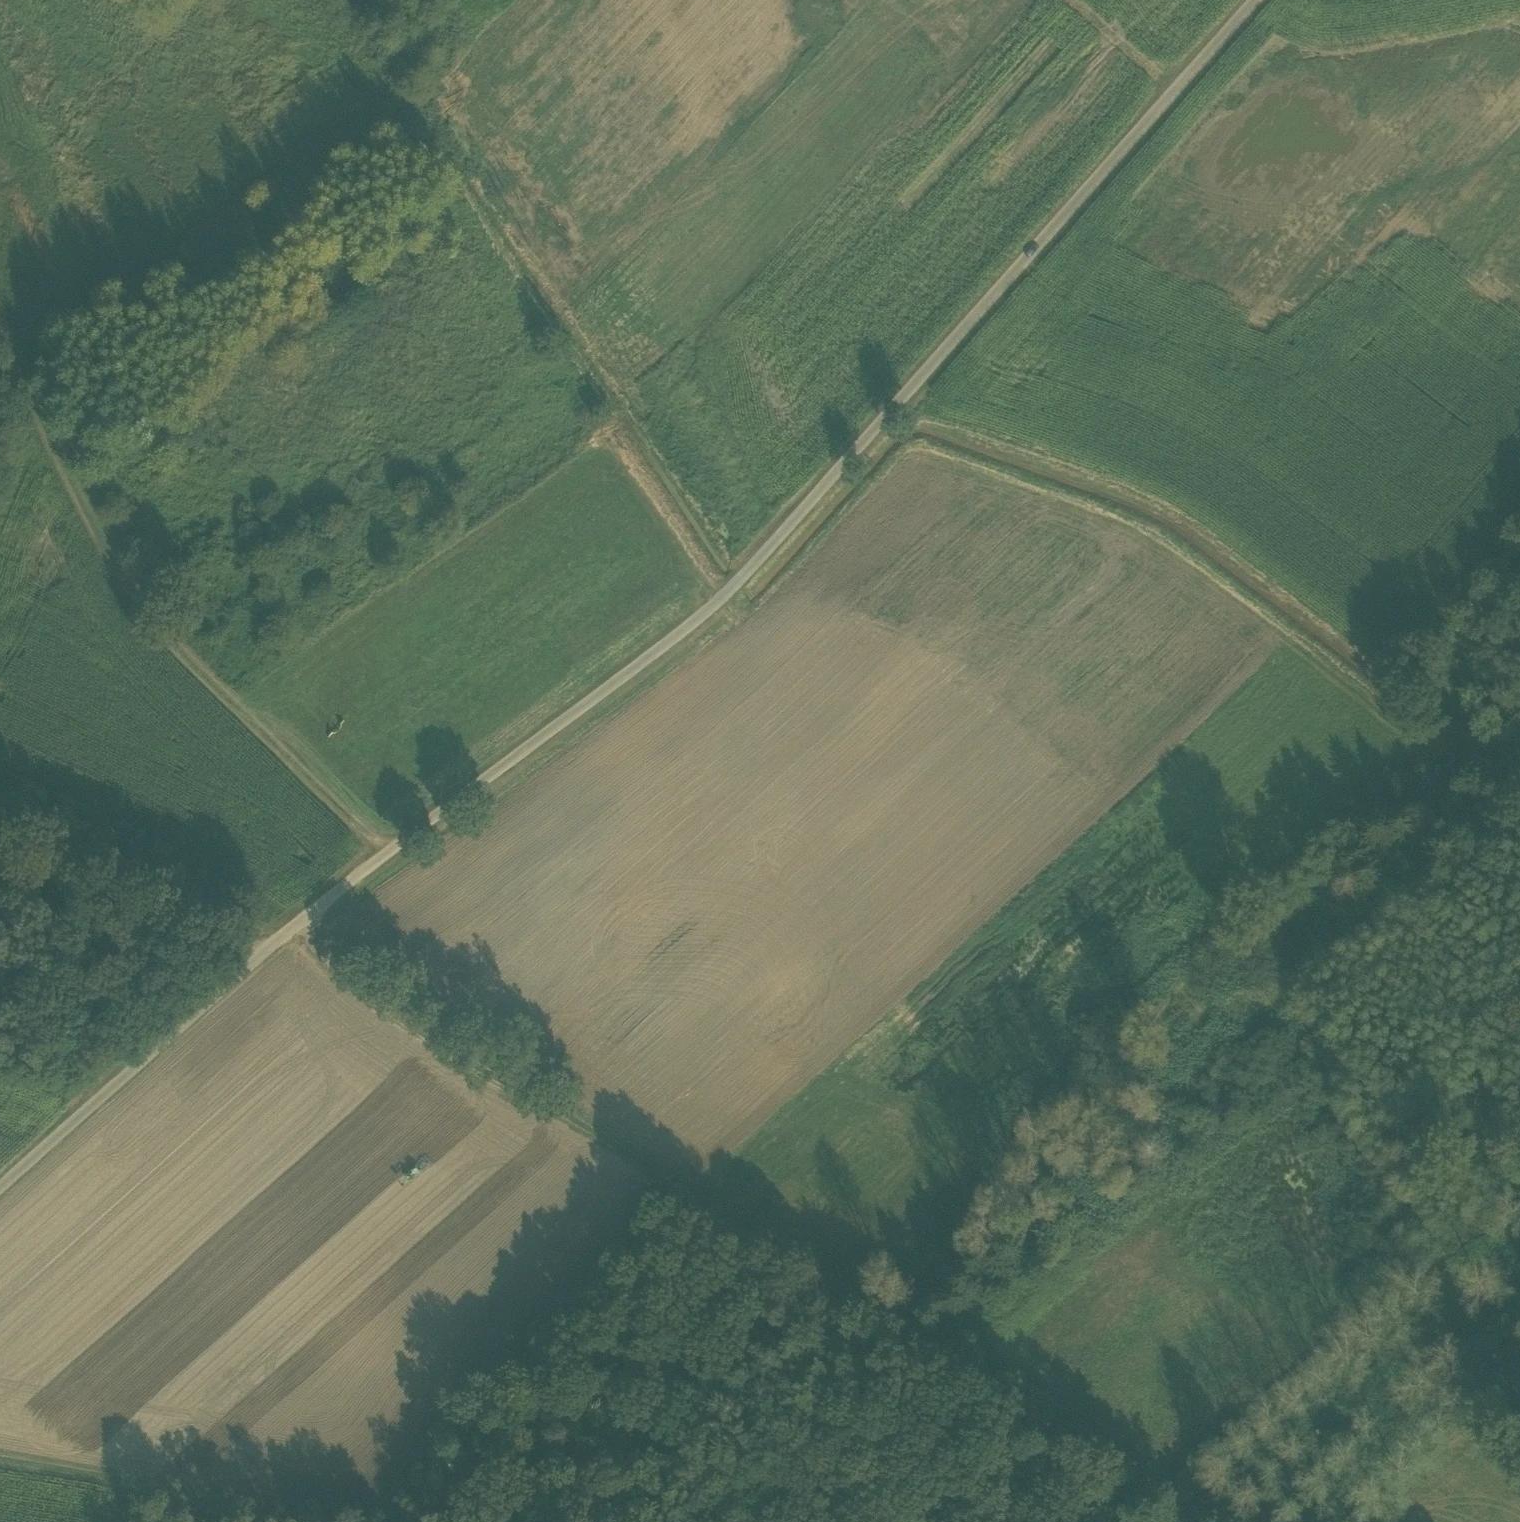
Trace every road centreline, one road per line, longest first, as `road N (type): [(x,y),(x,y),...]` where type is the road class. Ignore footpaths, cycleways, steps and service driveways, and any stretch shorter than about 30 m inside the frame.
road 1 (unclassified): [(0,1190),(268,948),(727,598),(882,432),(1251,0)]
road 2 (track): [(305,918),(324,961),(418,1033),(680,1192),(997,1404),(1175,1500)]
road 3 (track): [(388,856),(148,619),(0,339)]
road 4 (track): [(268,948),(0,824)]
road 5 (track): [(0,1470),(268,1521)]

